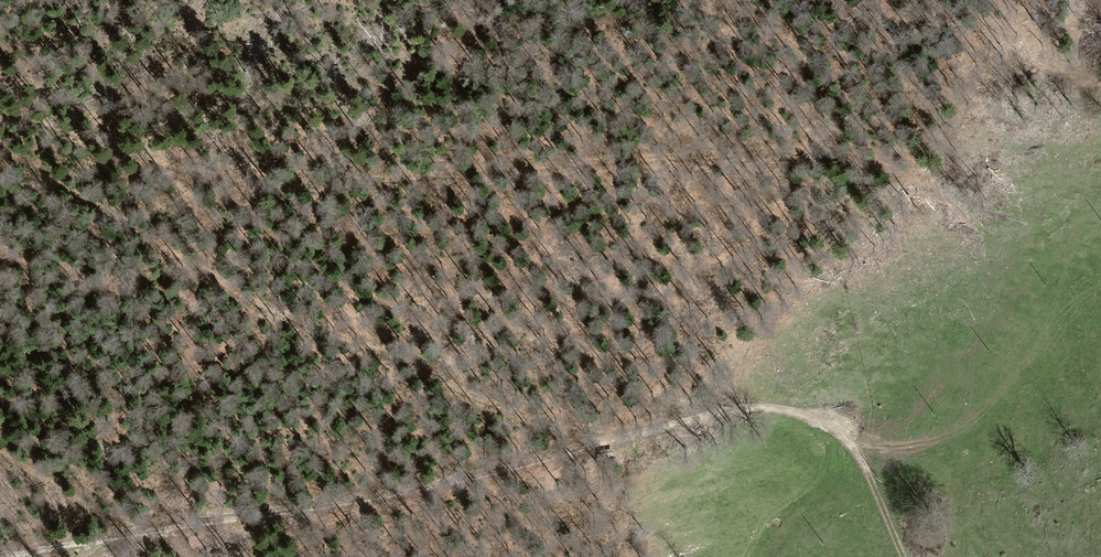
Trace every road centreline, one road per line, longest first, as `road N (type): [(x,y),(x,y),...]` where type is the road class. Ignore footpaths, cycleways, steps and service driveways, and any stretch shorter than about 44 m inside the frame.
road 1 (track): [(0,115),(183,172),(258,185),(829,153),(916,181),(991,230)]
road 2 (track): [(902,556),(841,433),(804,413),(740,407),(519,469),(359,502),(2,556)]
road 3 (track): [(636,435),(511,410),(274,310),(0,144)]
road 4 (track): [(160,532),(85,506),(0,449)]
road 5 (track): [(753,556),(853,451)]

